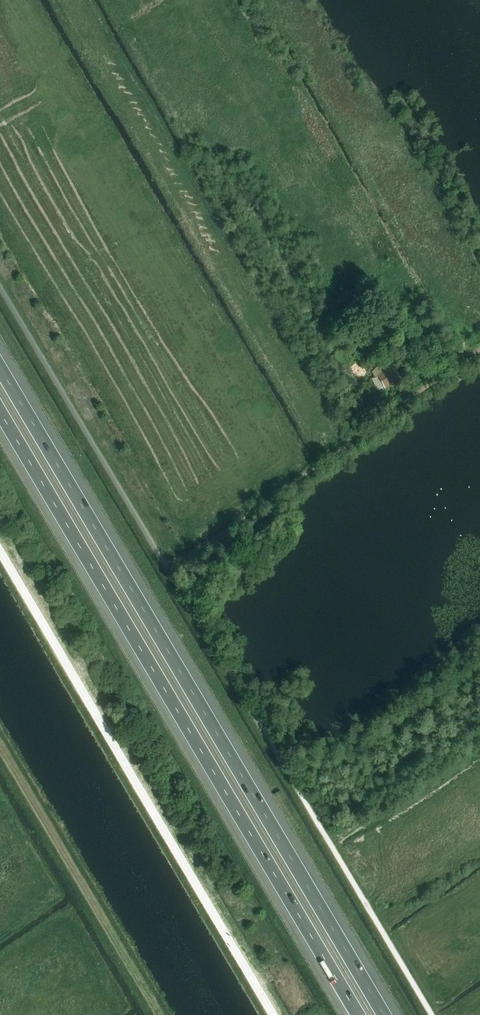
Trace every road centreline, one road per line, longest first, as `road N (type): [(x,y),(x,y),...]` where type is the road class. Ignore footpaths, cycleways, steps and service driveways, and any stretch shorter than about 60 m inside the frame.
road 1 (motorway): [(385,1014),(0,369)]
road 2 (motorway): [(0,414),(359,1014)]
road 3 (track): [(169,571),(479,352)]
road 4 (track): [(0,735),(167,1014)]

